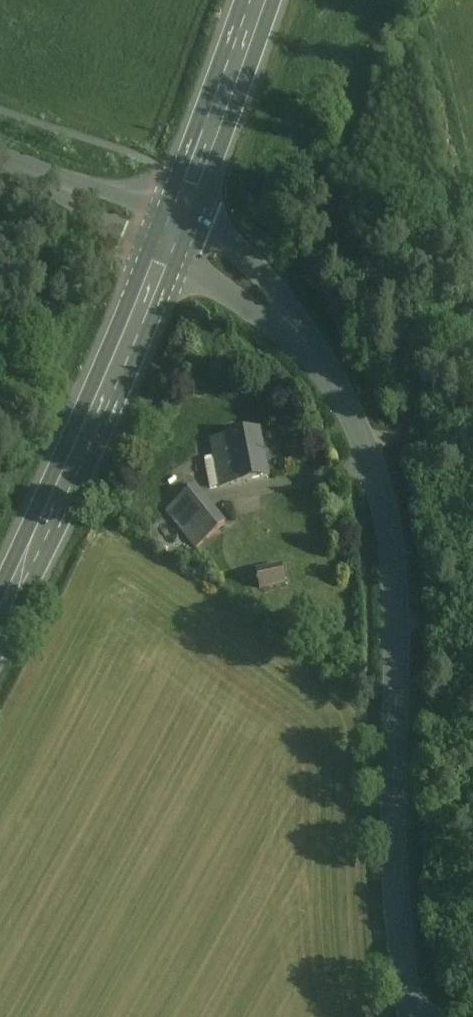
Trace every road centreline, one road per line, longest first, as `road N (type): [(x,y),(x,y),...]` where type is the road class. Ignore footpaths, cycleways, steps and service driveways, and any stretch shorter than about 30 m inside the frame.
road 1 (tertiary): [(171,235),(224,266),(292,327),(341,399),(376,477),(392,550),(394,855),(410,1016)]
road 2 (secondary): [(171,235),(0,620)]
road 3 (secondary): [(261,0),(171,235)]
road 4 (tertiary): [(171,235),(0,161)]

